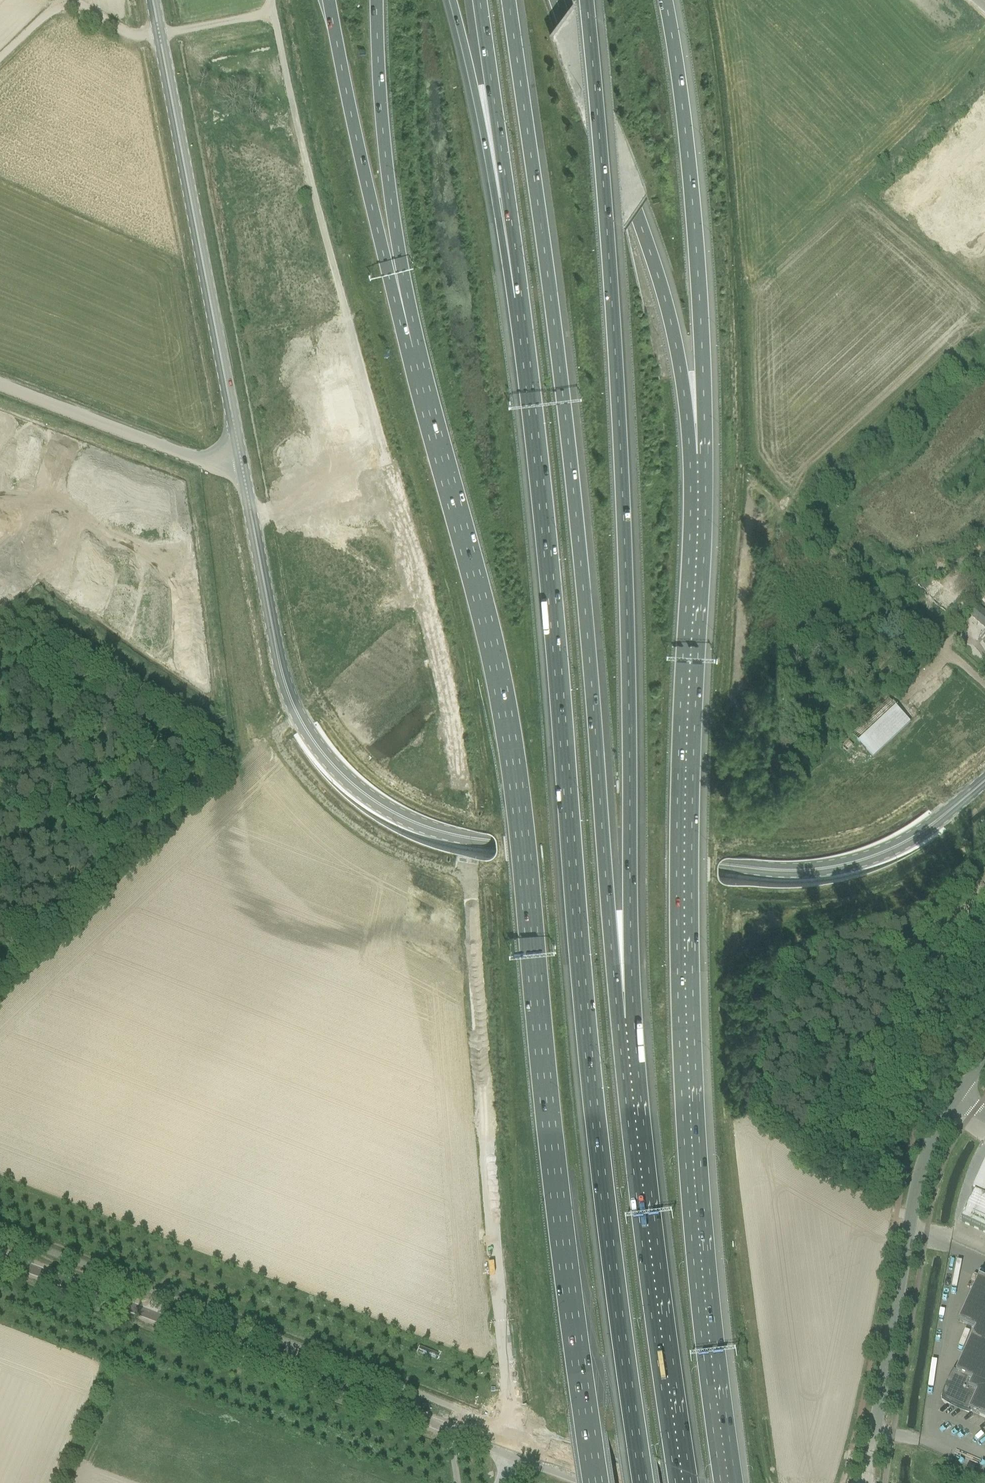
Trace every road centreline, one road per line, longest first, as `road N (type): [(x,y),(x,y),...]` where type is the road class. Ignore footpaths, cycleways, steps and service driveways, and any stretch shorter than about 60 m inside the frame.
road 1 (tertiary): [(158,34),(276,653),(305,732),(348,787),(418,833),(475,848),(786,879),(851,870),(889,855),(984,780)]
road 2 (motorway): [(519,306),(612,1278),(643,1482)]
road 3 (trunk): [(413,351),(488,637),(513,771),(566,1282),(597,1482)]
road 4 (motorway): [(728,1482),(686,1060),(696,458)]
road 5 (motorway): [(624,1017),(608,912),(575,491),(511,0)]
road 6 (motorway): [(624,1017),(626,497),(588,0)]
road 7 (unclassified): [(521,1458),(0,1258)]
road 8 (motorway): [(696,458),(660,274),(556,0)]
road 9 (motorway): [(683,1482),(624,1017)]
road 10 (motorway): [(696,458),(699,279),(666,0)]
road 11 (unclassified): [(512,1421),(476,1008)]
road 12 (unclassified): [(865,1482),(918,1181),(958,1098)]
road 13 (motorway): [(331,0),(369,192),(413,351)]
road 14 (trunk): [(378,0),(384,142),(413,351)]
road 15 (motorway): [(451,0),(519,306)]
road 16 (motorway): [(477,0),(519,306)]
road 17 (unclassified): [(344,311),(273,11)]
road 18 (track): [(0,60),(60,8),(85,10),(131,36),(158,34)]
road 19 (unclassified): [(664,1482),(569,1446),(537,1442),(521,1458)]
road 20 (unclassified): [(984,685),(871,587)]

